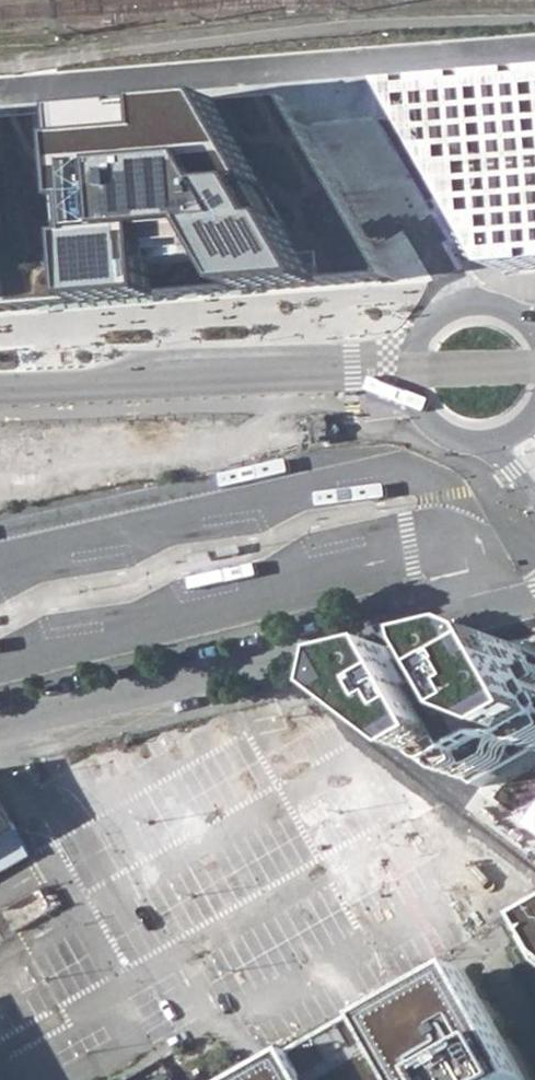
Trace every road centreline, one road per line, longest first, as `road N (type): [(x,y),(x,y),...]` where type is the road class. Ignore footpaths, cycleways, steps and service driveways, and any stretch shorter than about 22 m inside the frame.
road 1 (residential): [(0,726),(534,598)]
road 2 (tertiary): [(518,324),(478,307),(457,310),(421,334),(411,353),(411,396),(421,415),(457,439),(479,441)]

